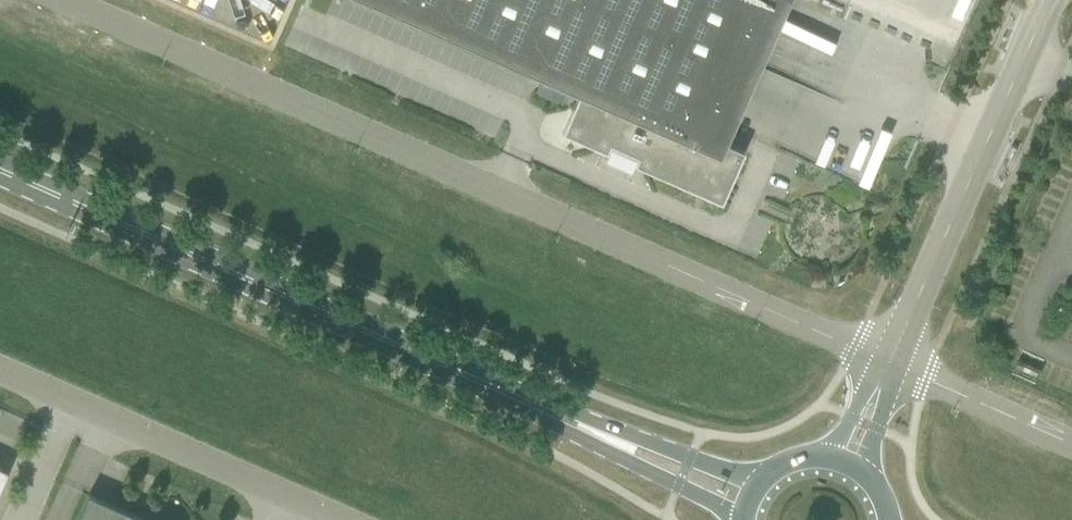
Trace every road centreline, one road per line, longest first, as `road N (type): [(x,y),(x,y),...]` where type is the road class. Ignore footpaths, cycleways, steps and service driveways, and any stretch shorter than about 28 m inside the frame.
road 1 (unclassified): [(889,366),(60,0)]
road 2 (primary): [(577,424),(0,171)]
road 3 (unclassified): [(889,366),(1049,0)]
road 4 (unclassified): [(330,519),(0,375)]
road 5 (unclassified): [(1071,448),(889,366)]
road 6 (primary): [(761,479),(577,424)]
road 7 (primary): [(577,424),(741,519)]

